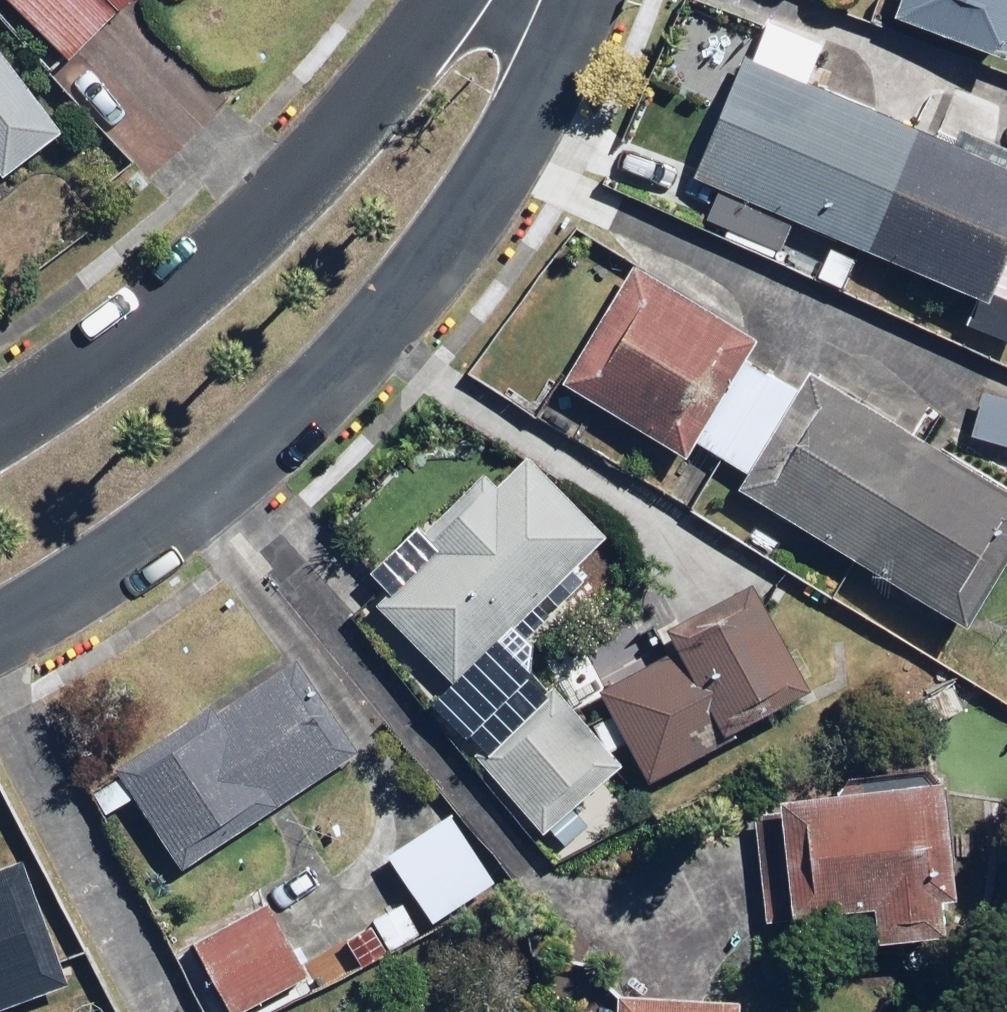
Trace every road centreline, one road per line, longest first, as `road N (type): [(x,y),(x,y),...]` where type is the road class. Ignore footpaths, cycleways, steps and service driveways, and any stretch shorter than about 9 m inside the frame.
road 1 (residential): [(547,0),(473,192),(350,360),(71,595),(0,625)]
road 2 (residential): [(0,417),(182,300),(476,0)]

